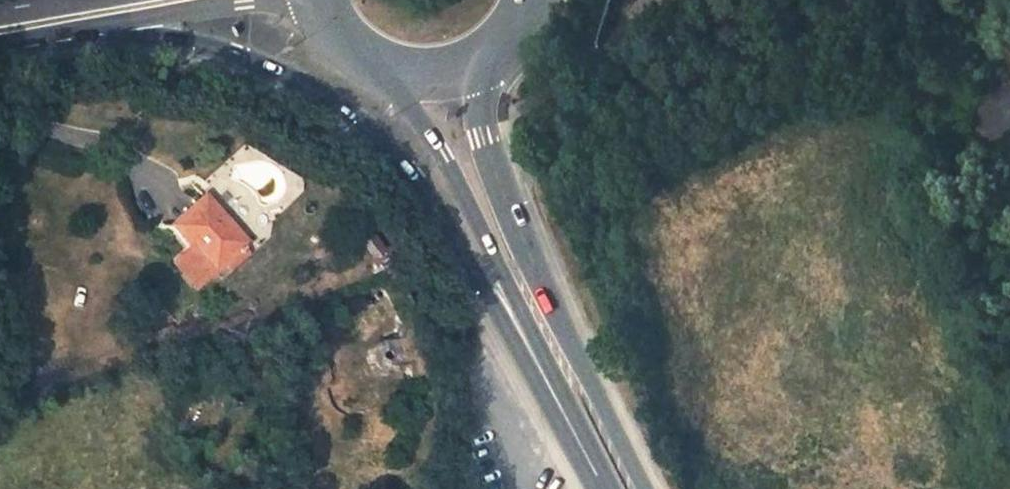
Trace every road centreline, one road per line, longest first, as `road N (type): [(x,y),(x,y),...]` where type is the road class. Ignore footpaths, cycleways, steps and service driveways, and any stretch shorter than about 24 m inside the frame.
road 1 (primary): [(10,40),(203,43),(325,91),(391,146),(444,215),(599,480)]
road 2 (primary): [(653,488),(489,158),(487,53)]
road 3 (primary): [(395,69),(599,480)]
road 4 (primary): [(10,40),(244,2),(303,11),(335,29)]

